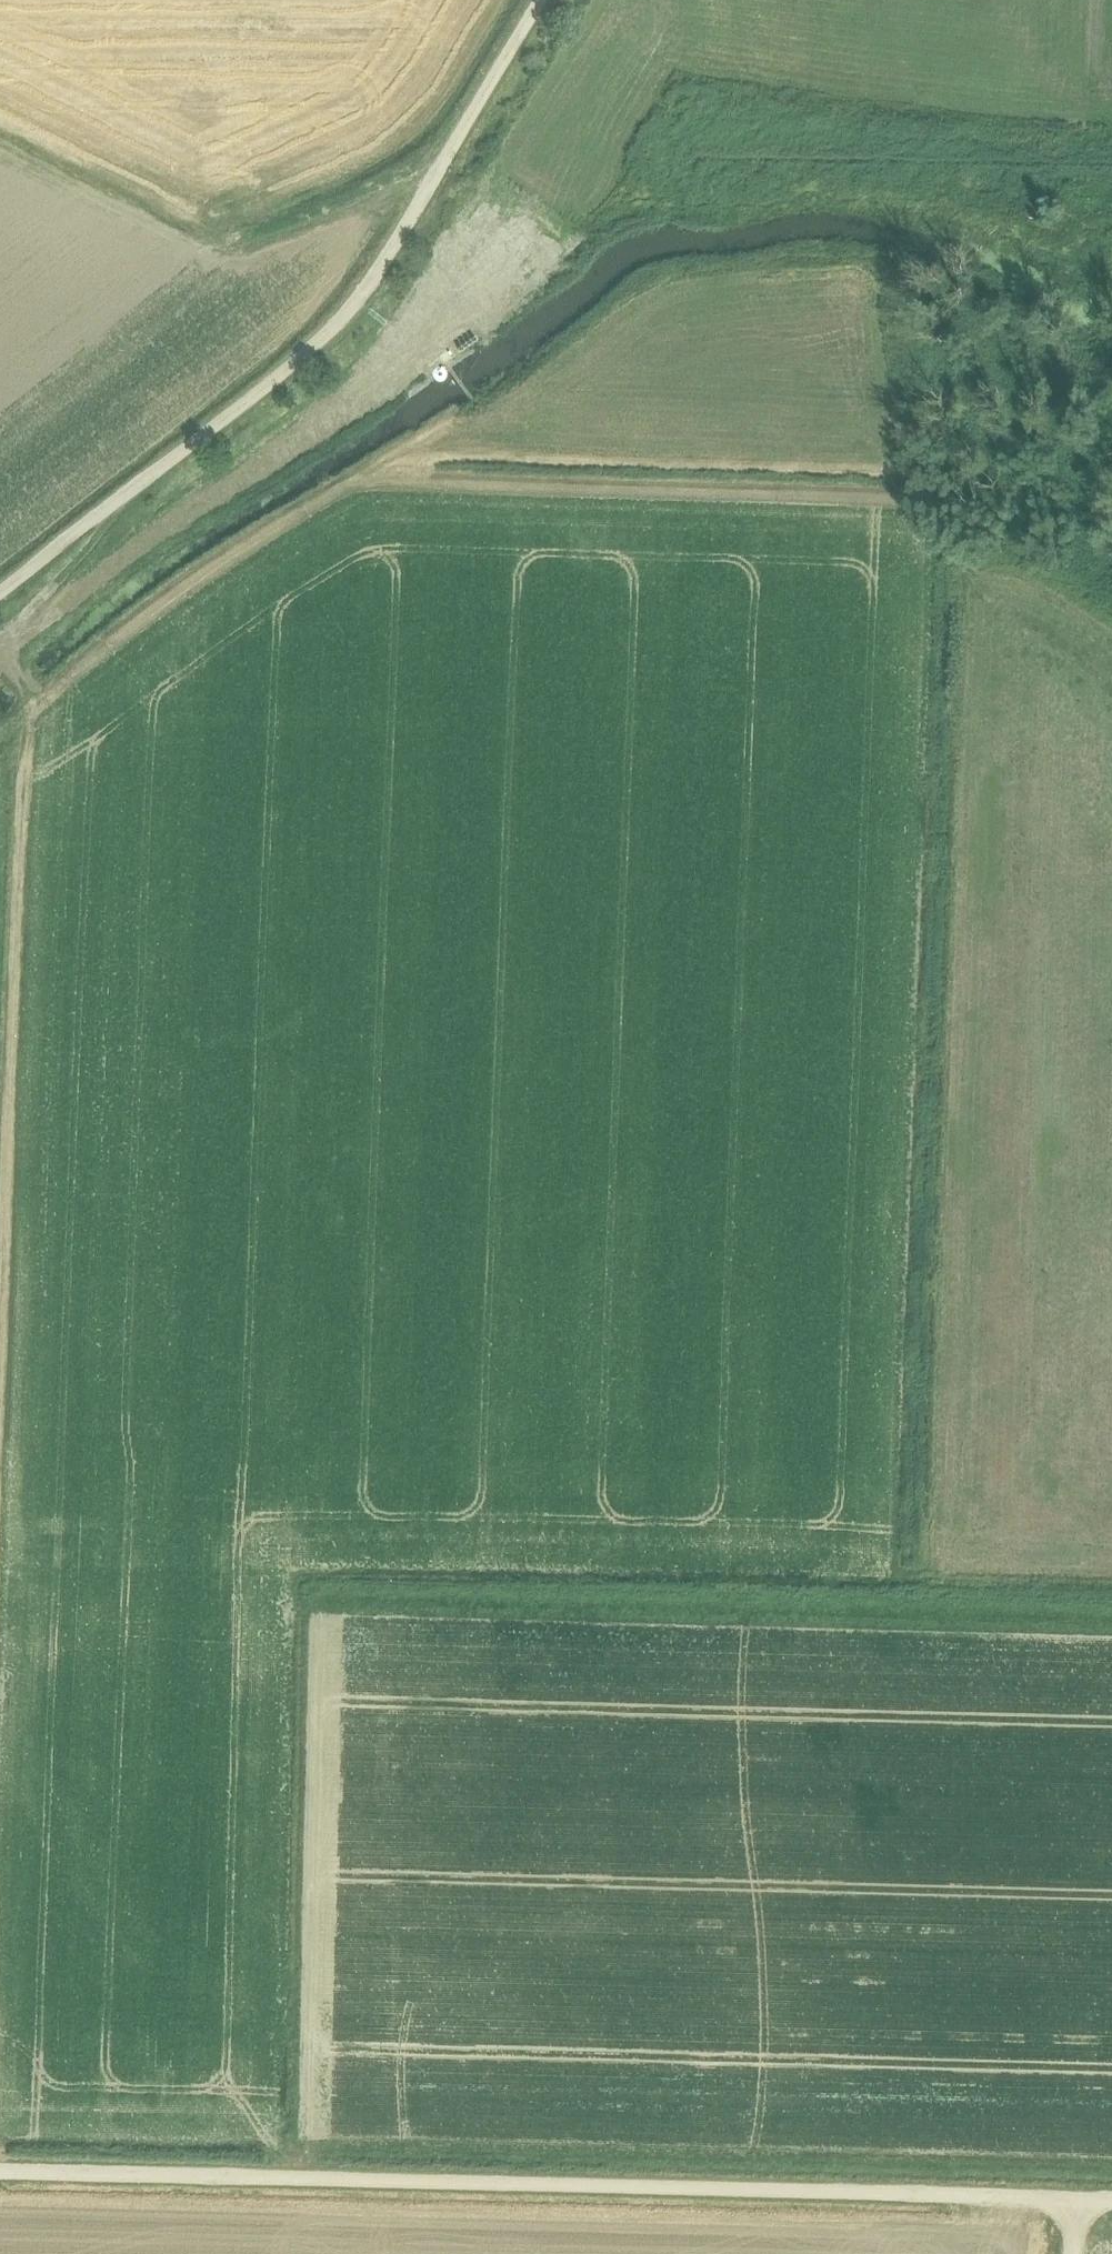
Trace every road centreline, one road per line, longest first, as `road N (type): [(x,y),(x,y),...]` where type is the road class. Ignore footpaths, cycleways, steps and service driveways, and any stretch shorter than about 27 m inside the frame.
road 1 (track): [(0,2167),(1076,2198)]
road 2 (track): [(542,0),(372,279),(330,330),(114,506)]
road 3 (track): [(0,1221),(26,688),(8,645)]
road 4 (track): [(8,645),(114,506)]
road 5 (track): [(114,506),(0,597)]

